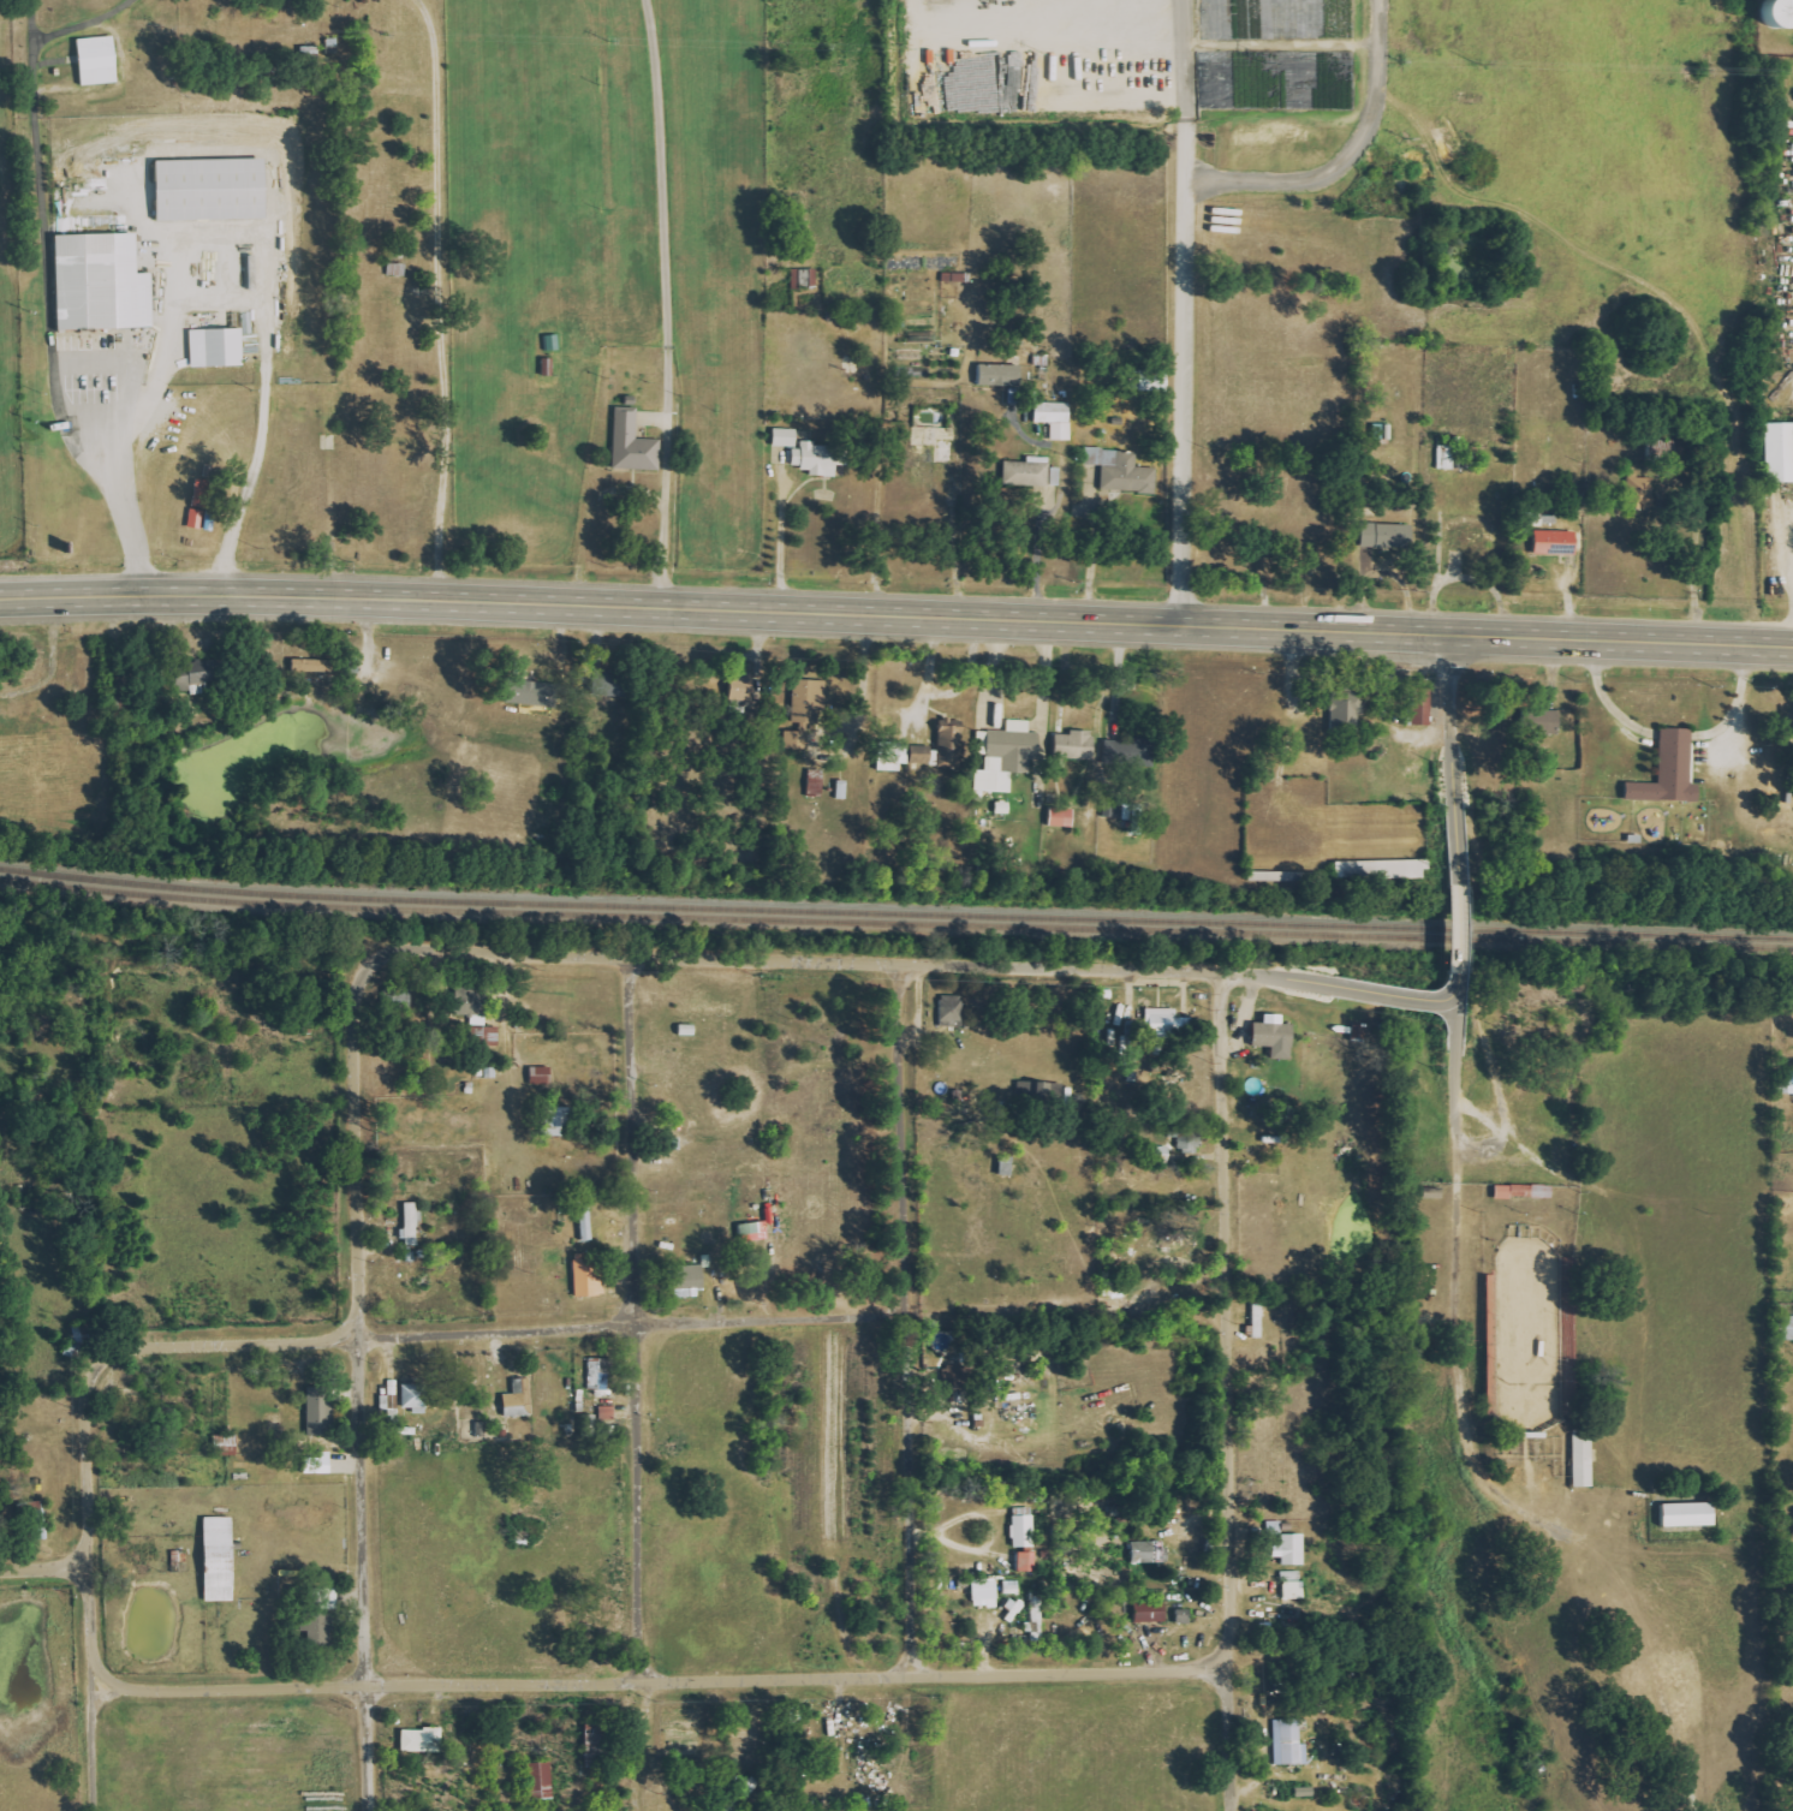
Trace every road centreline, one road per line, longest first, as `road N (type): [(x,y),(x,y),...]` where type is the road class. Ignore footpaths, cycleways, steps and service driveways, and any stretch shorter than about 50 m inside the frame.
road 1 (trunk): [(105,594),(1256,633),(1792,643)]
road 2 (residential): [(1237,1670),(380,1694),(149,1692),(102,1686),(93,1568),(0,1570)]
road 3 (residential): [(913,1678),(901,970)]
road 4 (residential): [(1237,1670),(1225,976)]
road 5 (residential): [(901,970),(377,955),(352,985)]
road 6 (residential): [(367,1329),(89,1342),(93,1568)]
road 7 (residential): [(381,1810),(367,1329)]
road 8 (residential): [(901,970),(1225,976),(1334,987)]
road 9 (residential): [(644,1326),(638,963)]
road 10 (residential): [(644,1681),(644,1326)]
road 11 (residential): [(367,1329),(352,985)]
road 12 (residential): [(367,1329),(644,1326)]
road 13 (residential): [(644,1326),(910,1315)]
road 14 (residential): [(1454,887),(1457,636)]
road 15 (residential): [(1240,1810),(1237,1670)]

